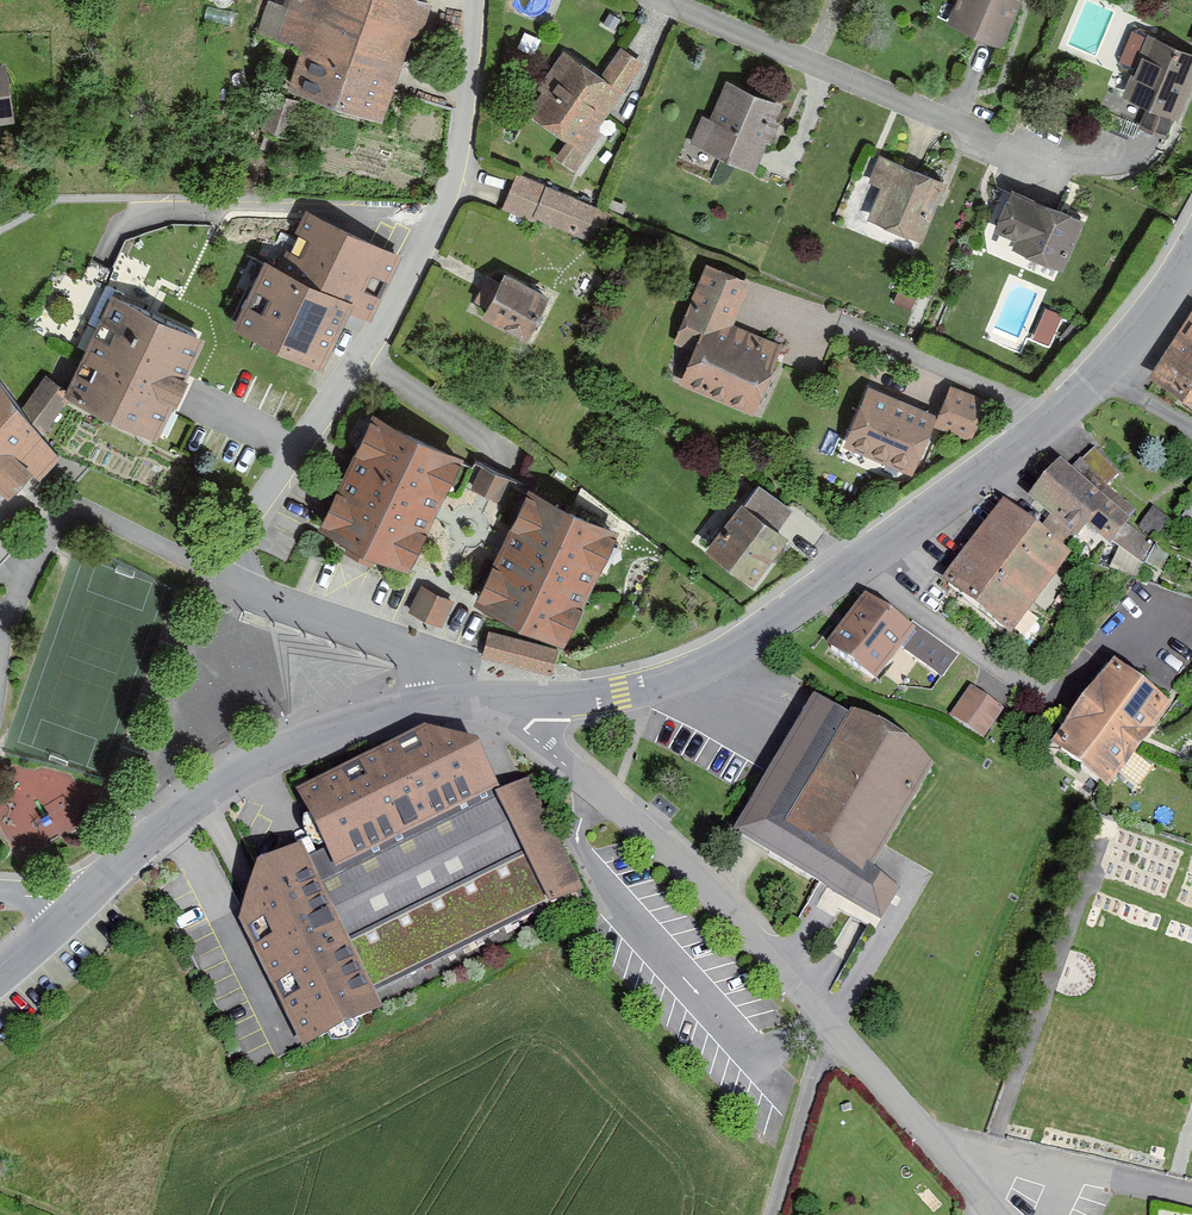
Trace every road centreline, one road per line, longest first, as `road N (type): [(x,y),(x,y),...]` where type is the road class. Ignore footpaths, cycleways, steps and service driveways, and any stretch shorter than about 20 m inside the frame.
road 1 (tertiary): [(491,702),(644,688),(733,651),(1053,422),(1146,325),(1191,255)]
road 2 (residential): [(209,570),(354,366),(440,213),(460,133),(466,0)]
road 3 (residential): [(835,1041),(706,887),(491,702)]
road 4 (residential): [(641,0),(1082,178)]
road 5 (tertiary): [(462,704),(407,709),(320,734),(209,791),(163,828)]
road 6 (residential): [(0,640),(71,501),(209,570)]
road 7 (residential): [(462,704),(397,647),(209,570)]
road 8 (residential): [(209,570),(163,828)]
road 9 (residential): [(942,1154),(1191,1201)]
road 10 (residential): [(835,1041),(807,1081),(766,1214)]
road 11 (residential): [(942,1154),(835,1041)]

